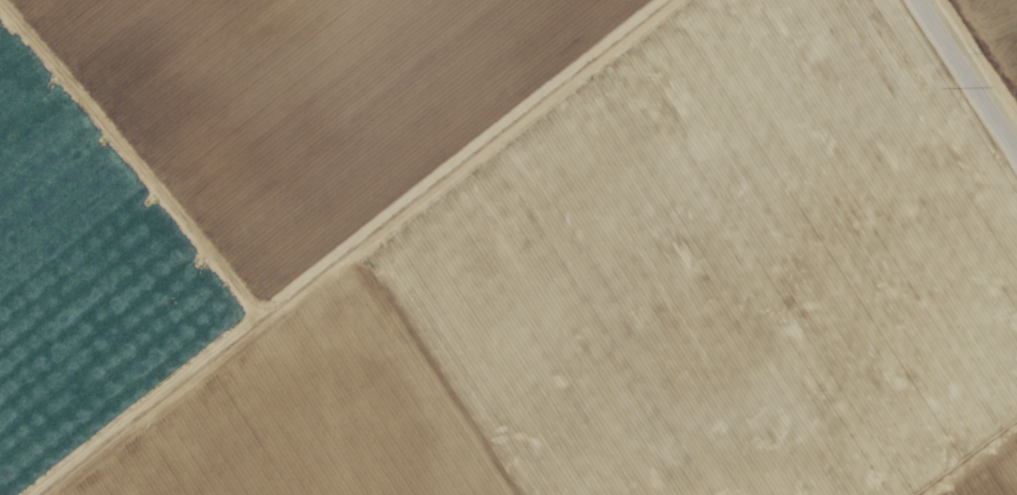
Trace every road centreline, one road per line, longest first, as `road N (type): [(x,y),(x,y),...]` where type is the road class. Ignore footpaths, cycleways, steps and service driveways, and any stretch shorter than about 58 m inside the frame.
road 1 (tertiary): [(1016,159),(913,0)]

